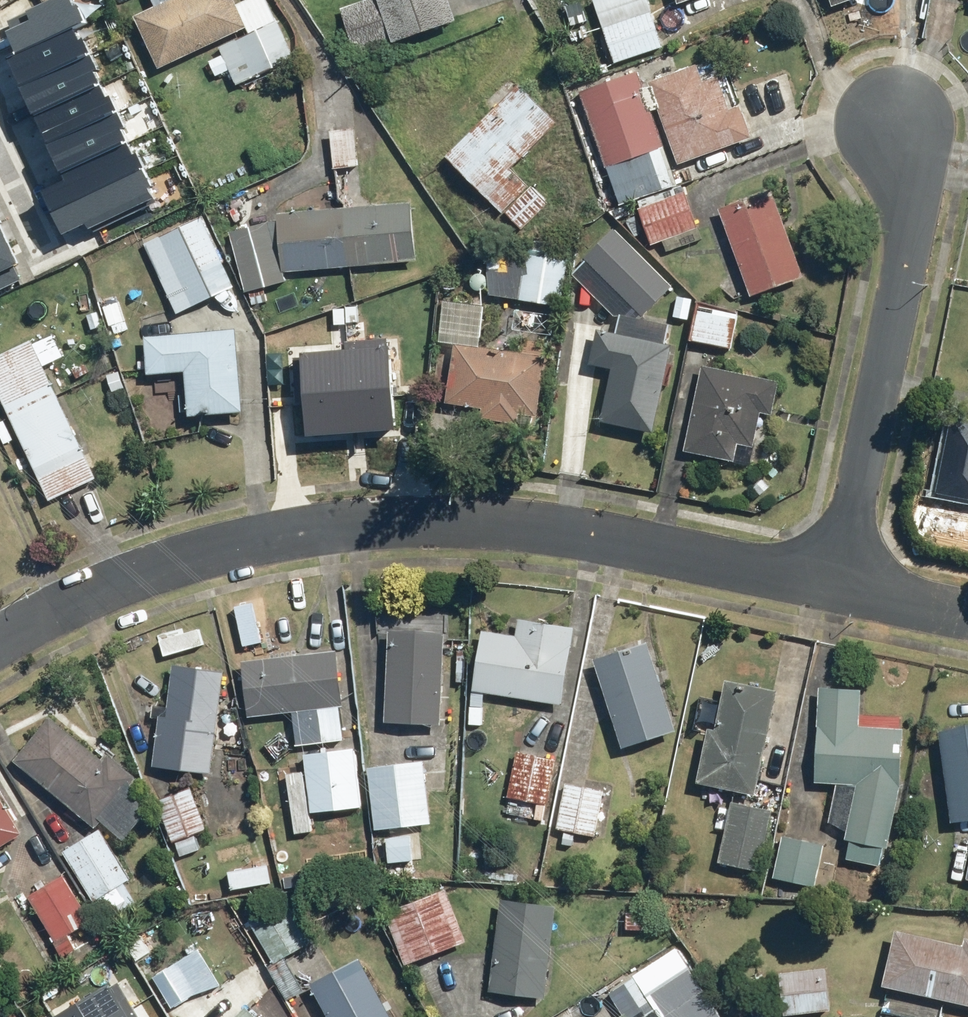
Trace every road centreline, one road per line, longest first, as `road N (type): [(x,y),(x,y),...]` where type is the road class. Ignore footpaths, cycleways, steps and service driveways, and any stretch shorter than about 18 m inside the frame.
road 1 (residential): [(0,643),(54,611),(185,555),(314,525),(436,517),(551,525),(836,582)]
road 2 (residential): [(905,115),(904,282),(836,582)]
road 3 (residential): [(836,582),(967,610)]
road 4 (residential): [(0,123),(42,238)]

